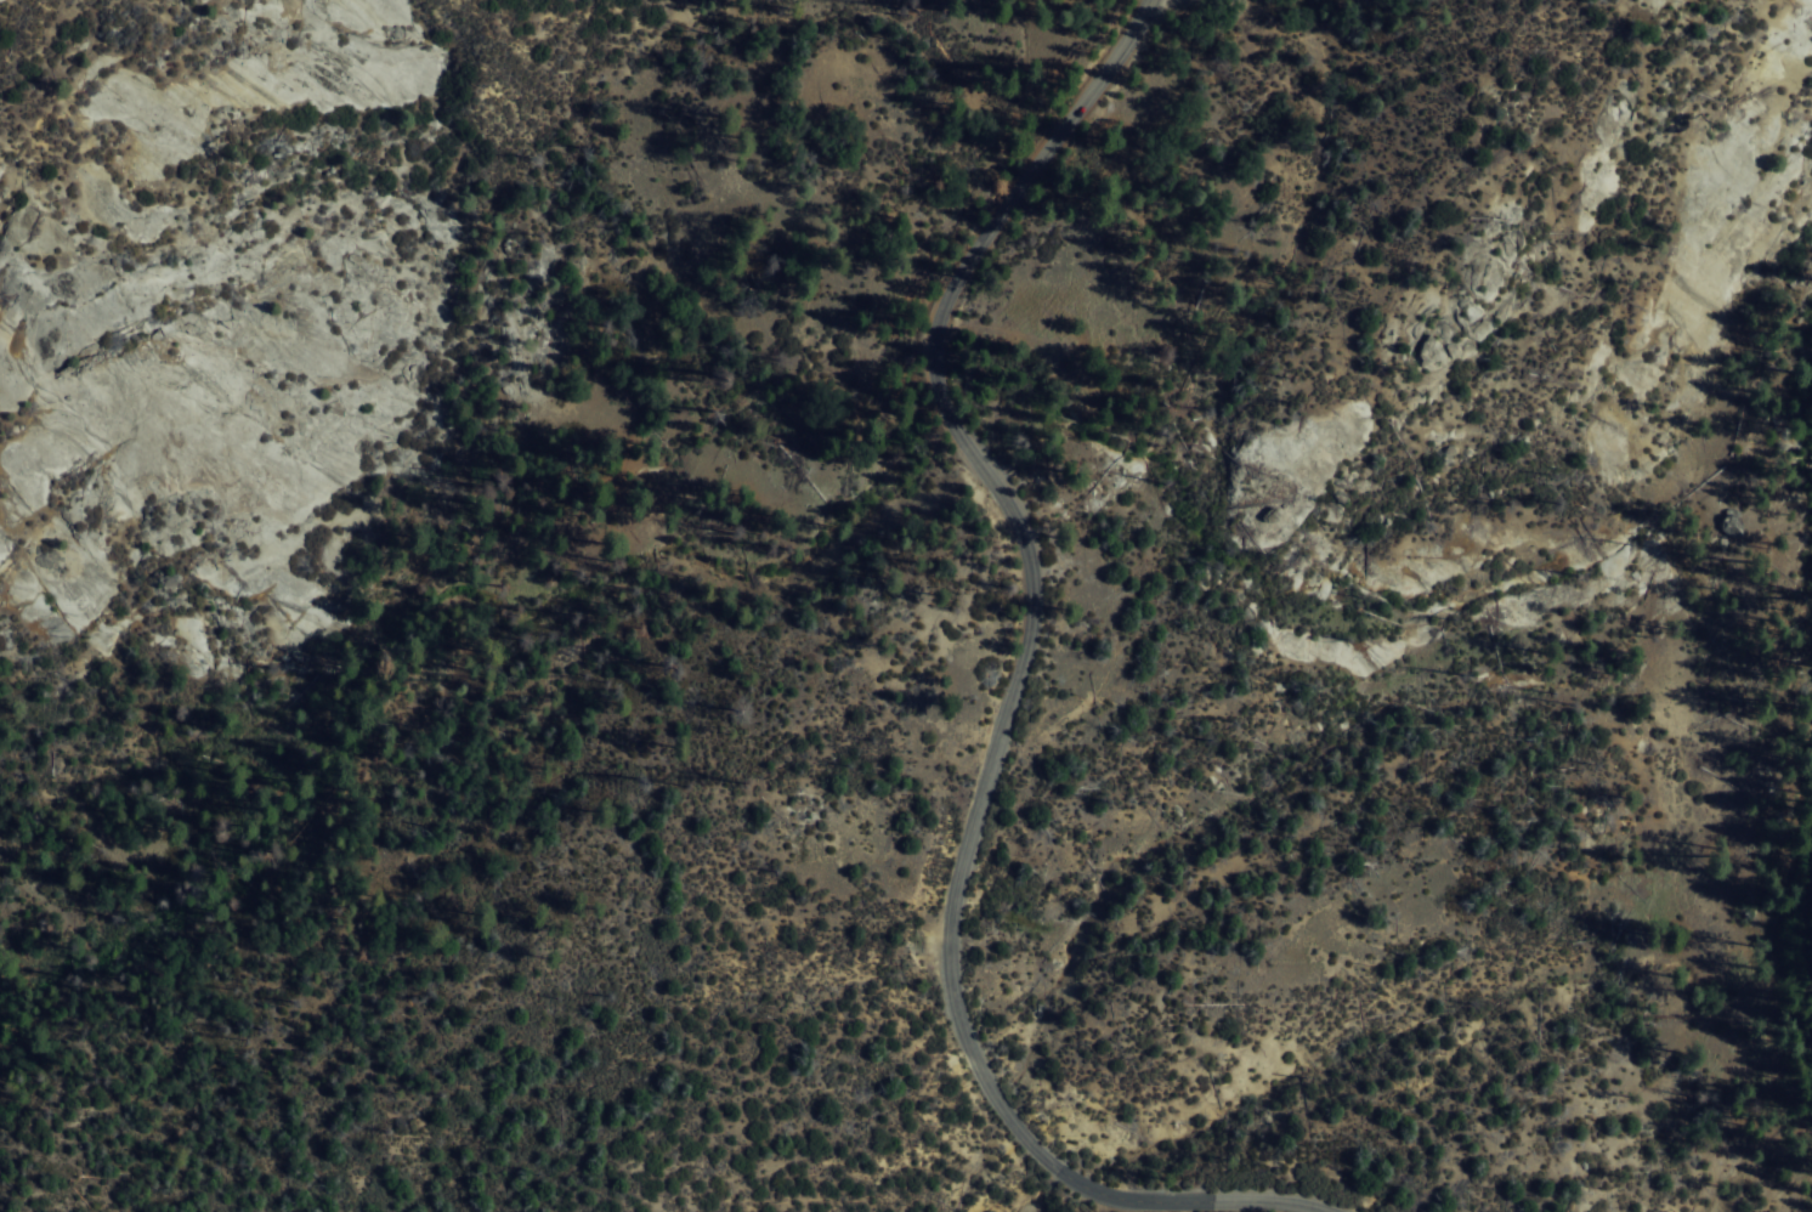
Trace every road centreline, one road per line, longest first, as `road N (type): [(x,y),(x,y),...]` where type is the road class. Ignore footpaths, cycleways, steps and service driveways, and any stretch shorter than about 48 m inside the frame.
road 1 (residential): [(1146,0),(941,289),(928,325),(929,390),(997,485),(1026,557),(1030,596),(951,888),(953,1009),(1002,1114),(1066,1177),(1109,1194),(1325,1201),(1344,1211)]

